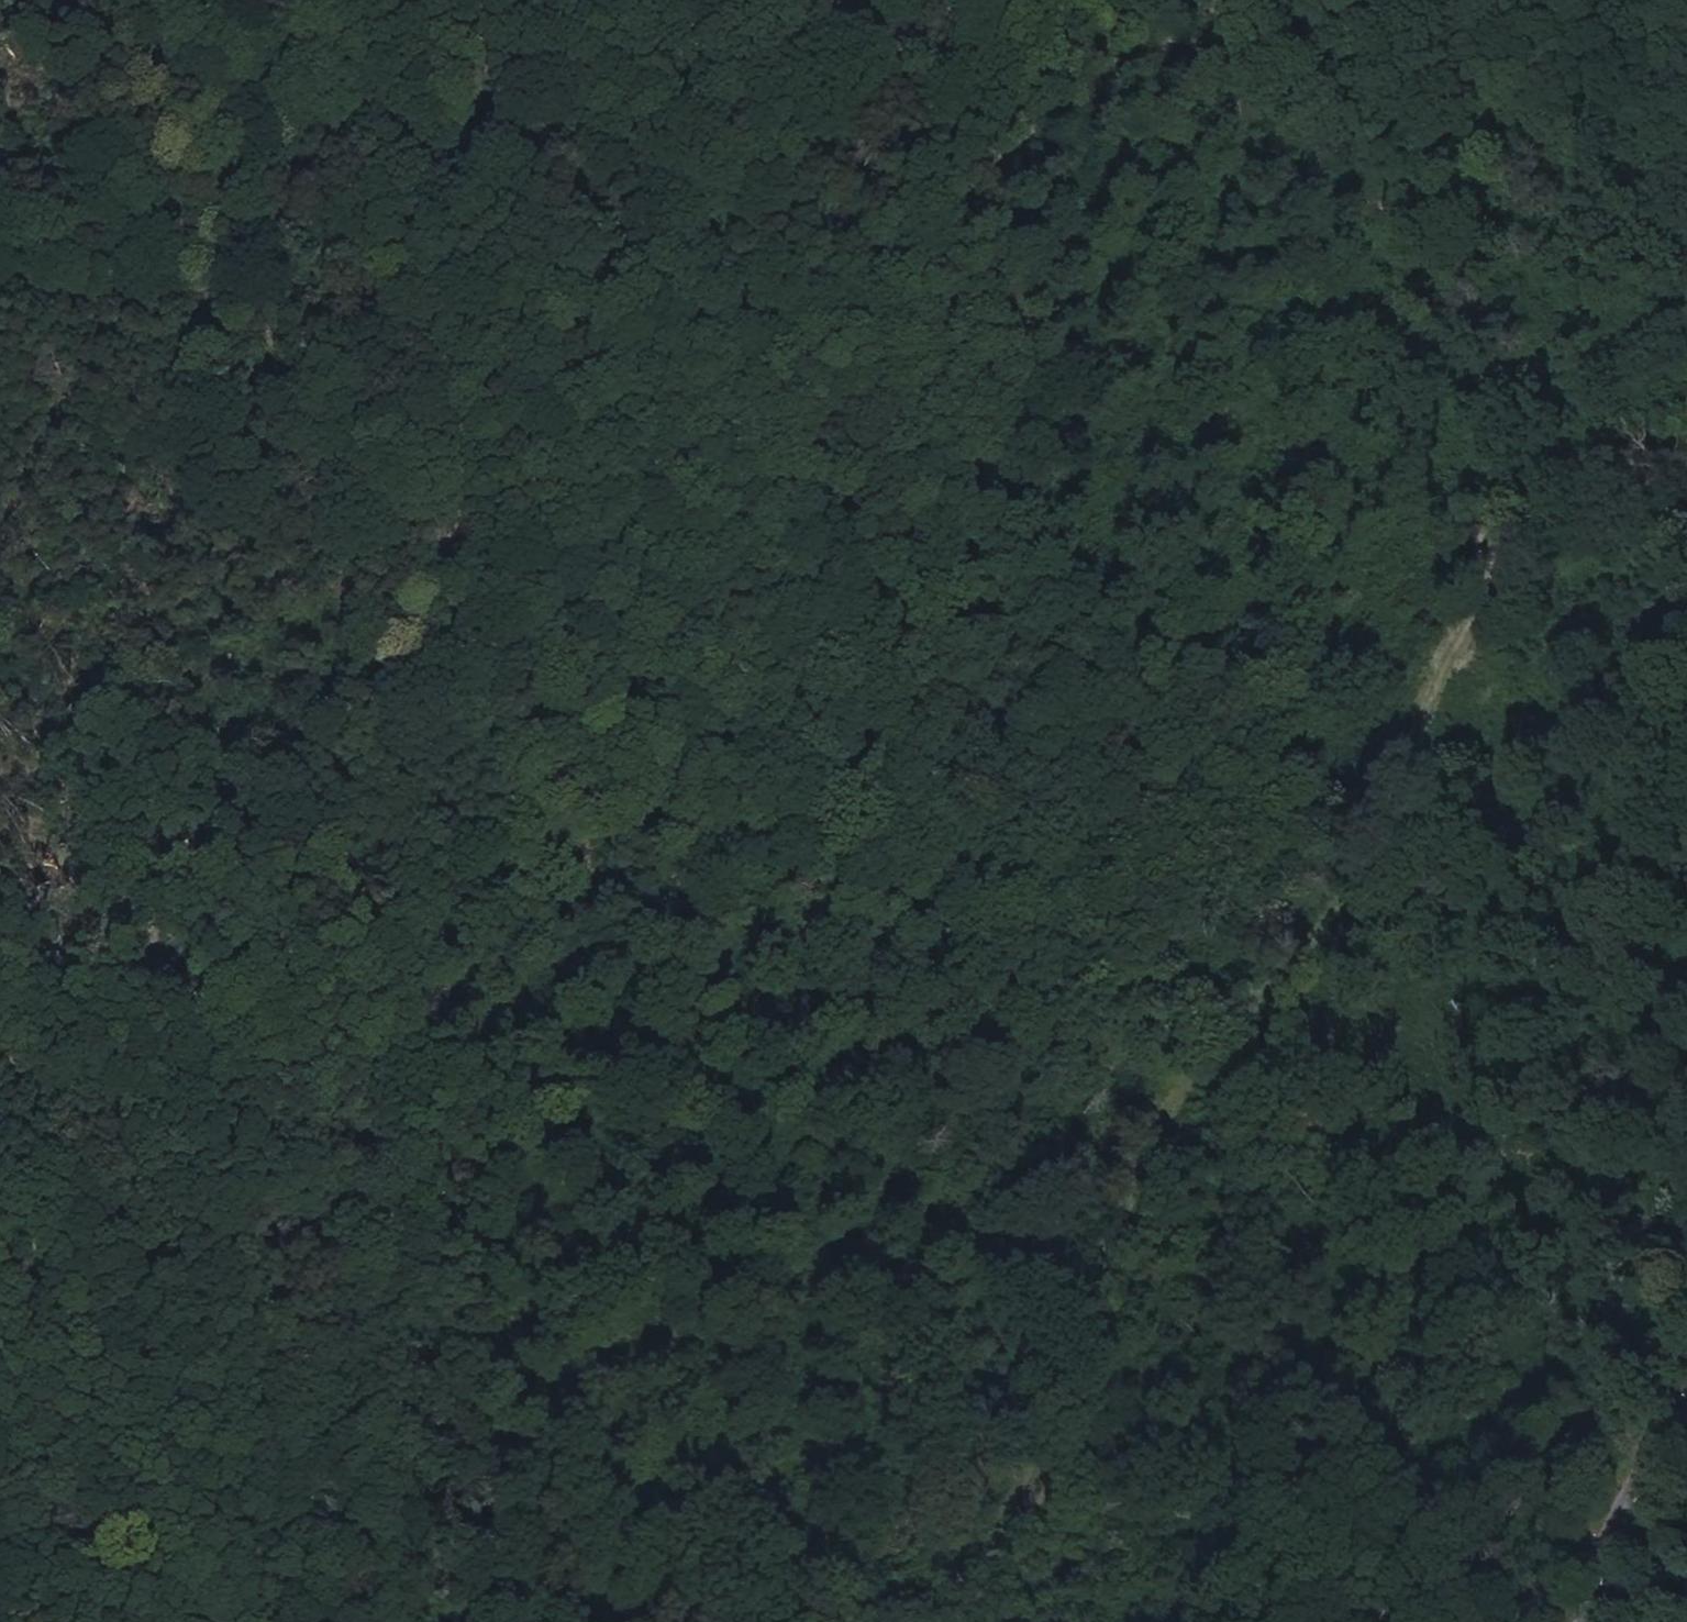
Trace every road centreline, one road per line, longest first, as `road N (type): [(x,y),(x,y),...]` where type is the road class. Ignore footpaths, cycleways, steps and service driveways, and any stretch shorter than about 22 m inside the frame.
road 1 (tertiary): [(1686,1443),(1598,1579),(1593,1621)]

